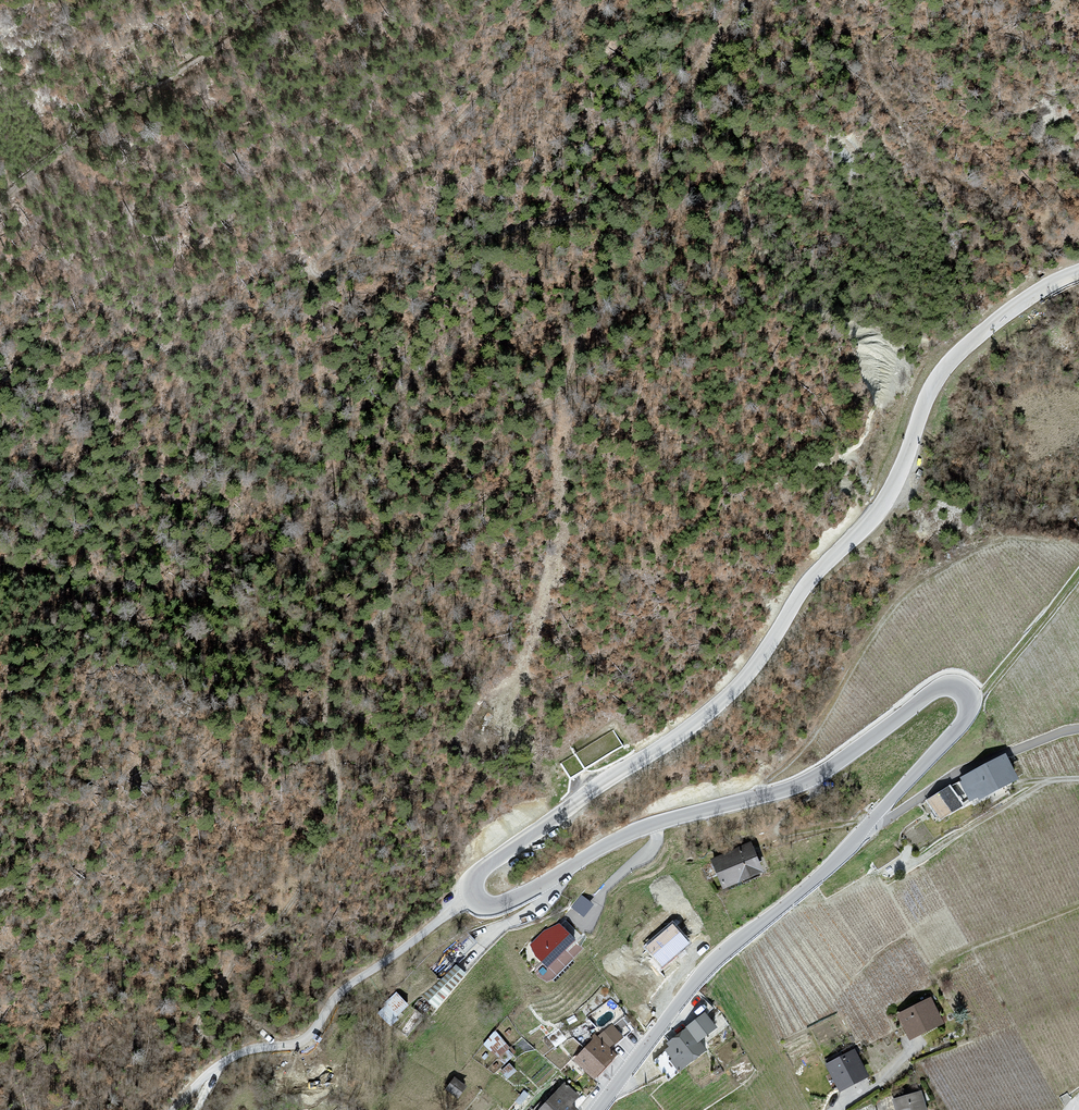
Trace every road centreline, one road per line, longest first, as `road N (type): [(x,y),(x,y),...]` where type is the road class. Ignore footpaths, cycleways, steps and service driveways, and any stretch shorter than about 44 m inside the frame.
road 1 (track): [(551,0),(485,90),(312,266),(318,276),(329,274),(357,259),(558,221),(612,198),(628,204),(554,401),(517,413),(469,459),(423,524),(376,626),(328,691),(342,808),(333,838),(294,898),(241,953),(200,1021),(204,1034),(215,1035),(246,1020),(279,1047)]
road 2 (tertiary): [(1078,273),(1025,301),(954,357),(924,405),(880,508),(805,588),(725,700),(481,869),(472,886),(482,904),(510,903),(638,829),(806,782),(934,689),(963,688),(971,704),(962,724),(861,831)]
road 3 (tertiary): [(861,831),(696,981),(601,1109)]
road 4 (unclassified): [(1078,730),(953,776),(861,831)]
road 5 (track): [(1078,906),(935,967)]

